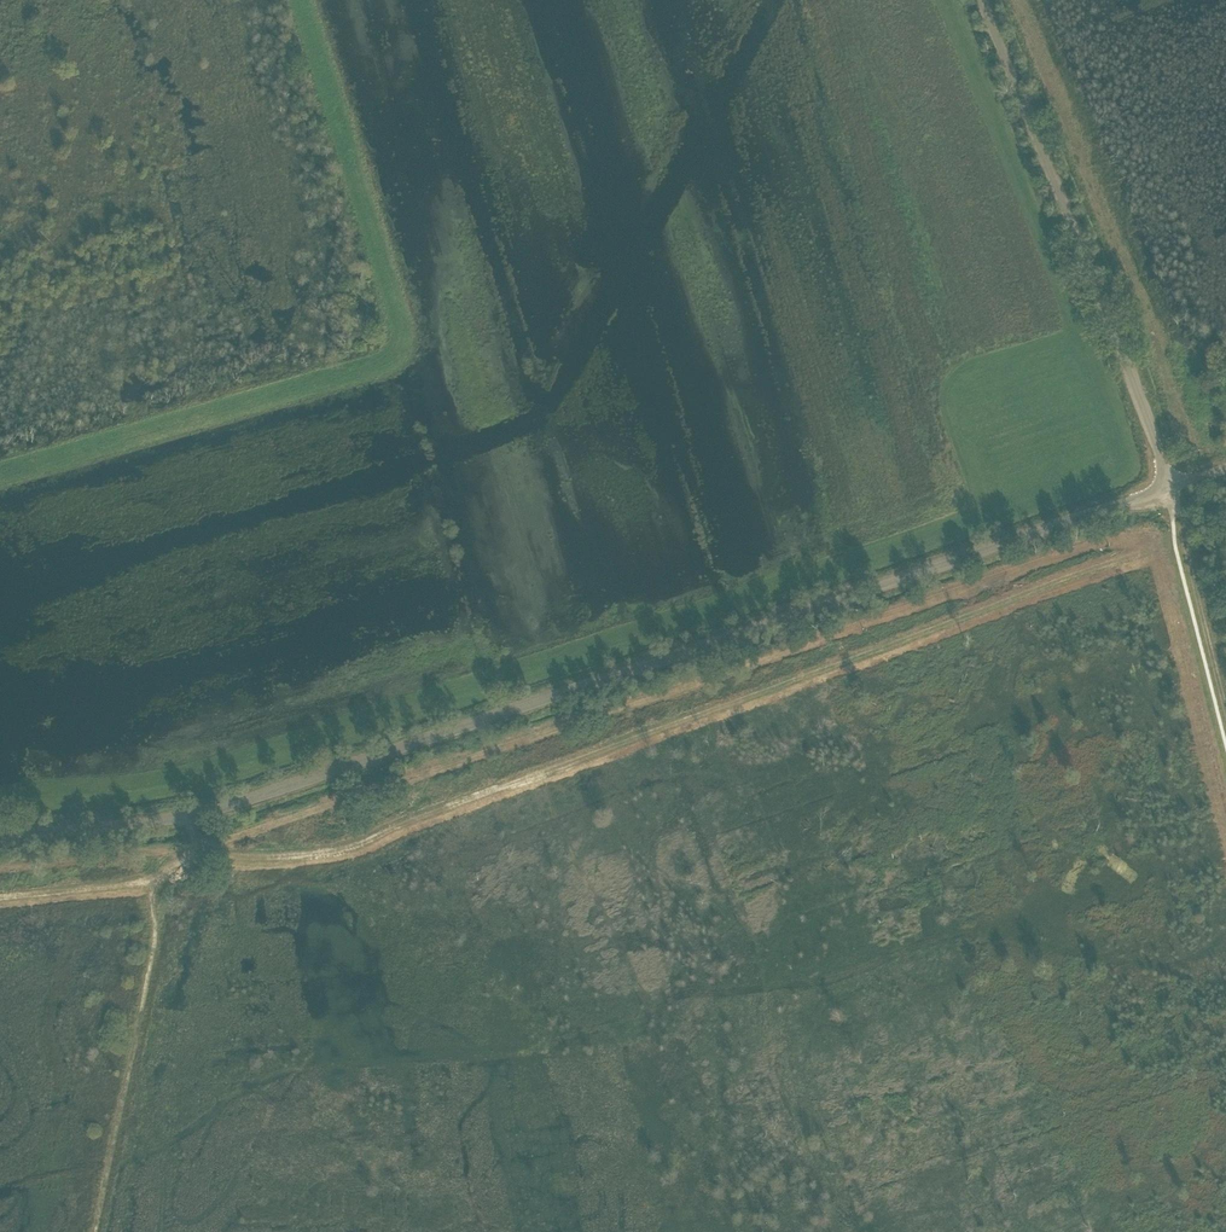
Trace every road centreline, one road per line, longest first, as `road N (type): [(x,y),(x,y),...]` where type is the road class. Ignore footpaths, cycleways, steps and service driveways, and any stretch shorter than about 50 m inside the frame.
road 1 (unclassified): [(0,836),(175,814),(1168,485),(983,0)]
road 2 (track): [(1168,485),(1225,709)]

